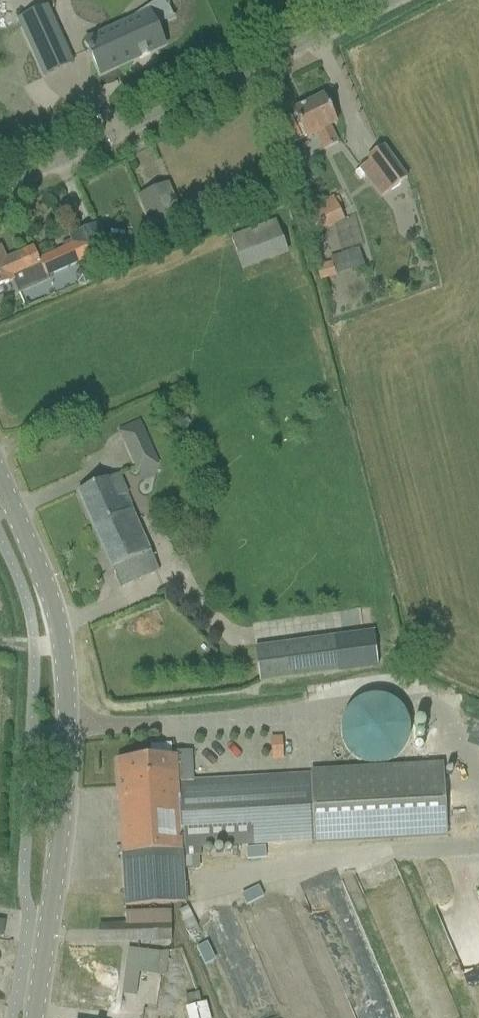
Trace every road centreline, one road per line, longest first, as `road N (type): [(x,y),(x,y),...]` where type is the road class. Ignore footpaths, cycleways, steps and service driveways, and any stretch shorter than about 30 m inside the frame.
road 1 (tertiary): [(34,1017),(63,796),(64,722),(56,631),(0,478)]
road 2 (unclassified): [(0,186),(385,0)]

